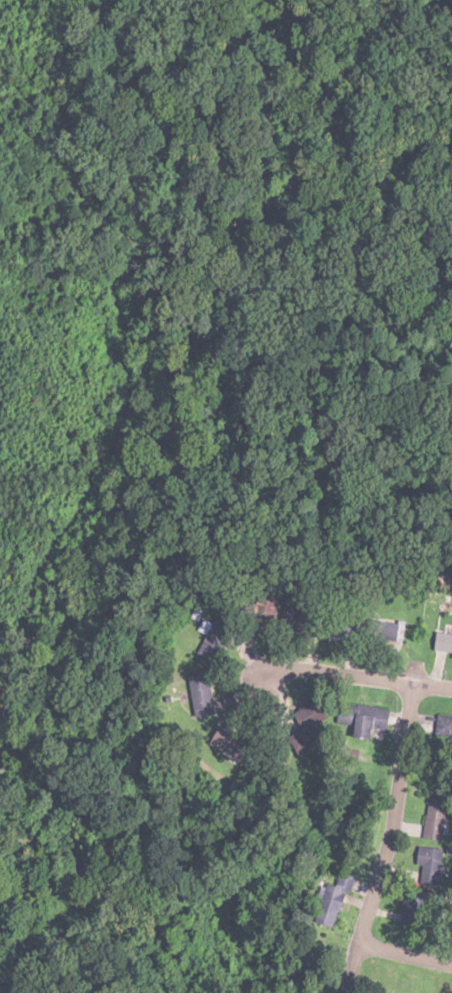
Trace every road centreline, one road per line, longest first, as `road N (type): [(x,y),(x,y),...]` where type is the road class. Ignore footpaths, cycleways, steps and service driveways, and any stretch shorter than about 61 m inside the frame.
road 1 (residential): [(350,992),(389,840),(410,685)]
road 2 (residential): [(273,664),(451,690)]

